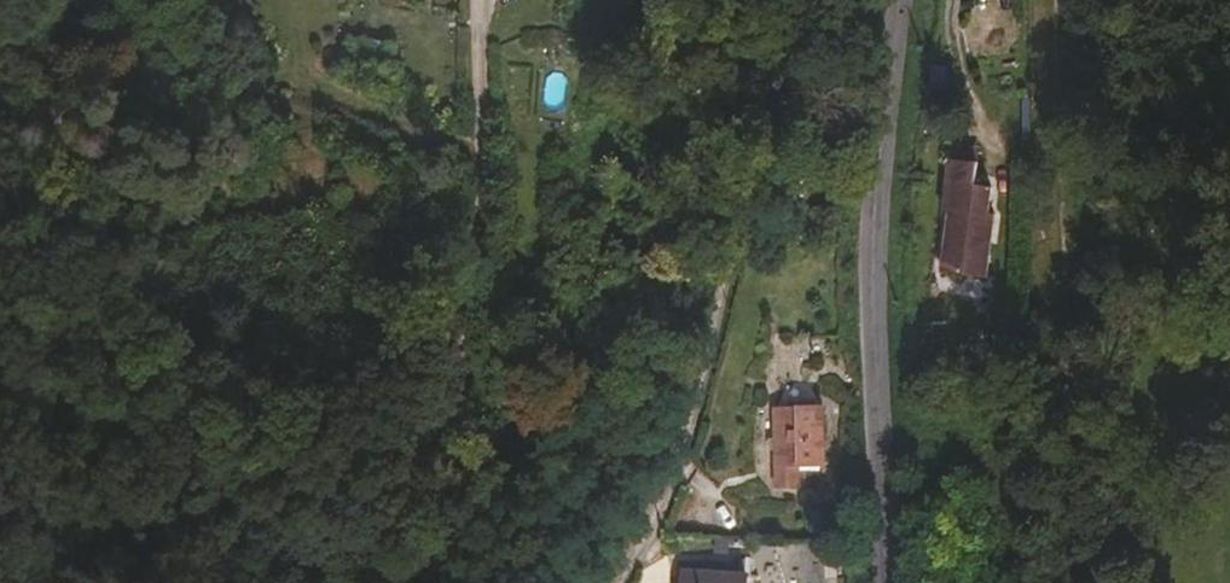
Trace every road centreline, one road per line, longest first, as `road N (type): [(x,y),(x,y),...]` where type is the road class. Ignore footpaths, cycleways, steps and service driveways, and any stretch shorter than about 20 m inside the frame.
road 1 (track): [(799,0),(645,546),(620,582)]
road 2 (track): [(433,582),(425,549),(473,222),(478,0)]
road 3 (tertiary): [(888,582),(871,300),(901,0)]

